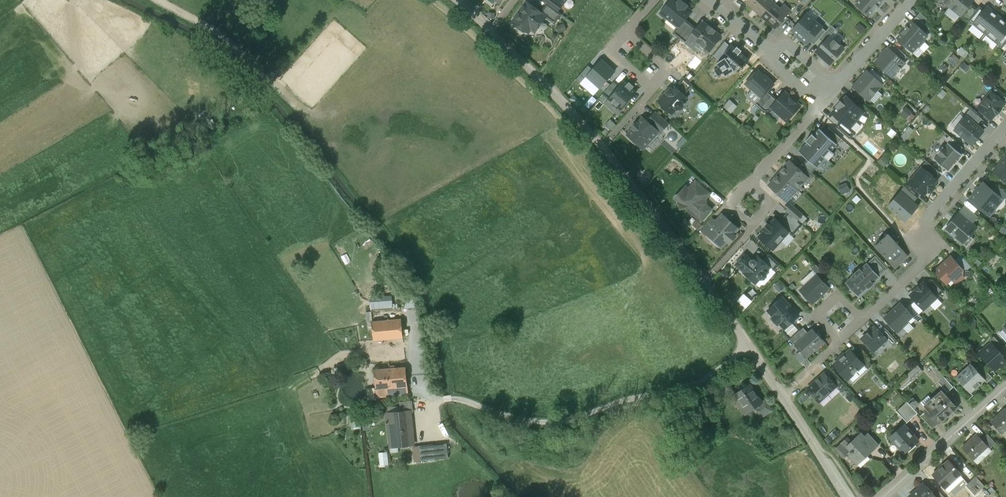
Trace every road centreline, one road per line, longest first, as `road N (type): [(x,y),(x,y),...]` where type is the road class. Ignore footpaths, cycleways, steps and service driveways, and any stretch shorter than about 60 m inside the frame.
road 1 (residential): [(781,398),(602,146),(492,31)]
road 2 (residential): [(781,398),(925,261),(930,218),(1005,132)]
road 3 (residential): [(883,496),(1005,386)]

